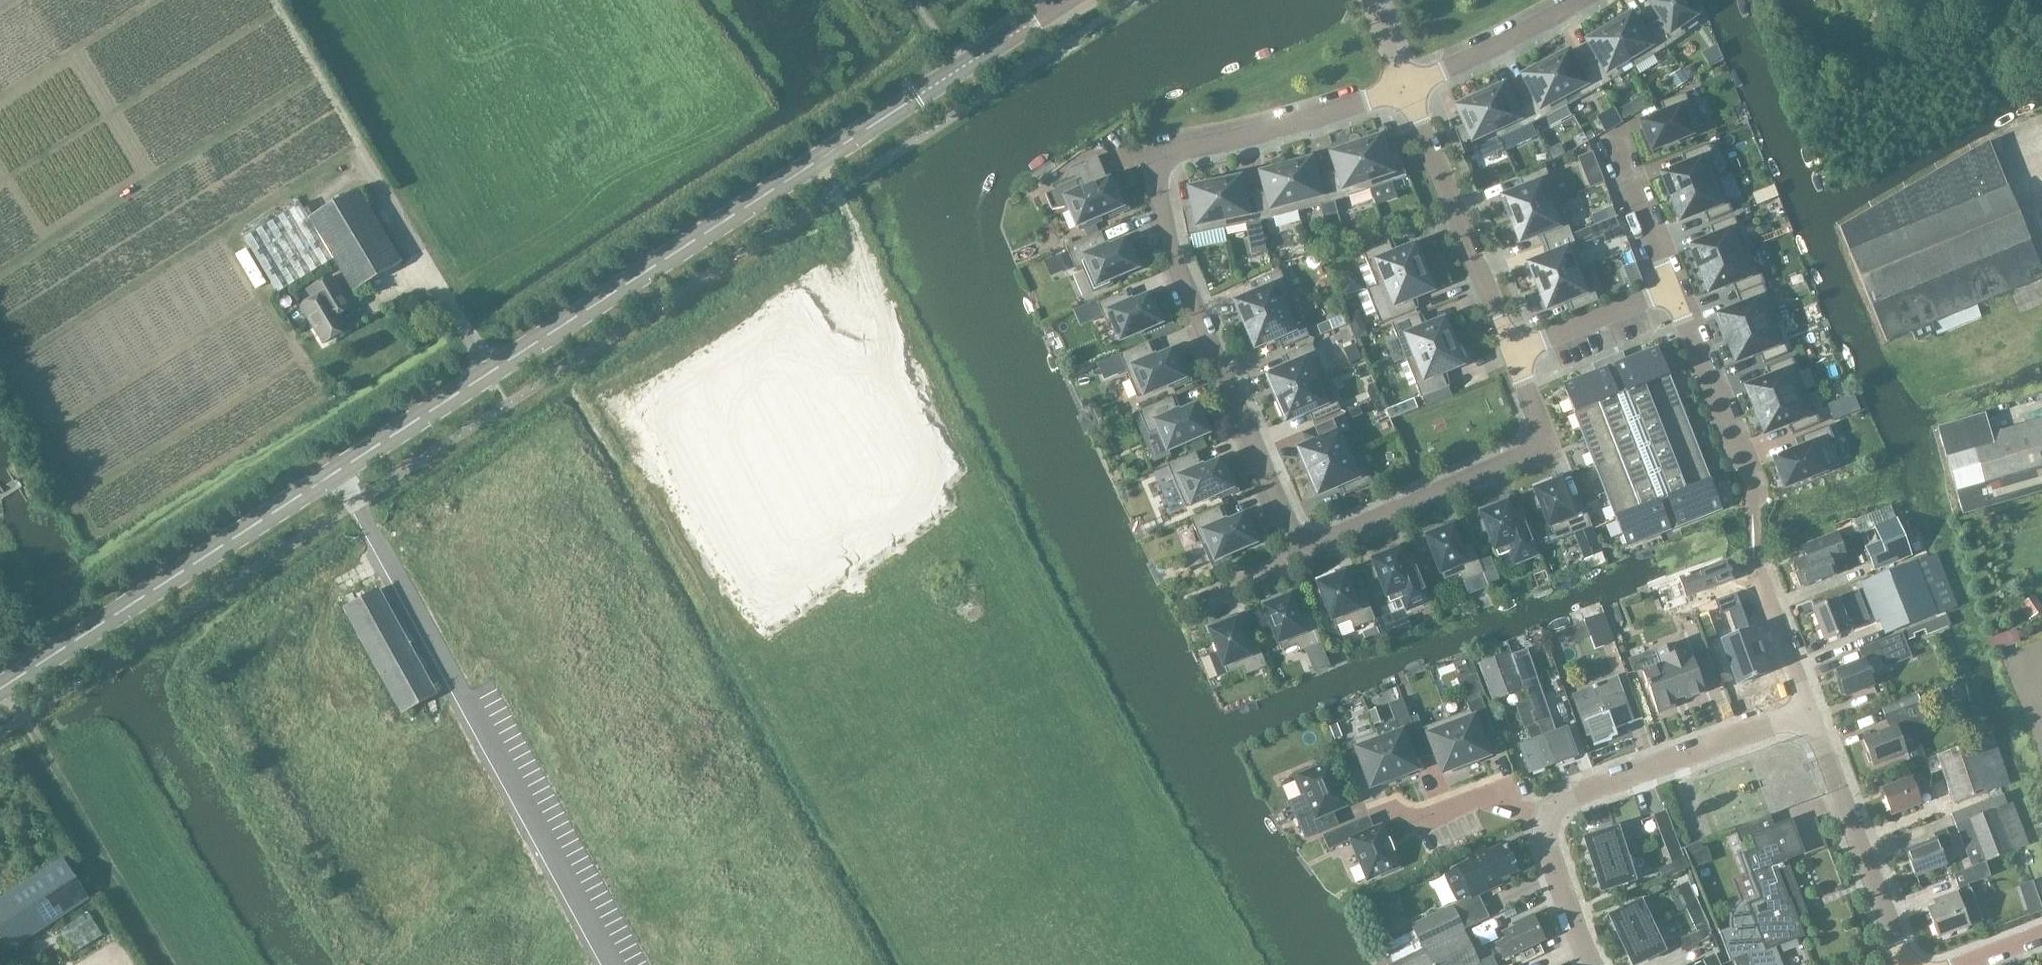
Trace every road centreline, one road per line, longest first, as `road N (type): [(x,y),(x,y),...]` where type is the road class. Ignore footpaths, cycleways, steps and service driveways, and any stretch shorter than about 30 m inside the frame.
road 1 (tertiary): [(0,693),(1064,0)]
road 2 (residential): [(1306,551),(1177,266),(1155,175),(1172,149),(1278,128),(1405,86)]
road 3 (residential): [(1810,709),(1756,568),(1750,476),(1672,289)]
road 4 (residential): [(1591,964),(1544,836),(1543,817),(1555,804),(1810,709)]
road 5 (residential): [(1514,350),(1539,422),(1524,454),(1306,551)]
road 6 (residential): [(1405,86),(1514,350)]
road 7 (residential): [(1907,964),(1810,709)]
road 8 (residential): [(1405,86),(1579,0)]
road 9 (residential): [(1672,289),(1514,350)]
road 10 (residential): [(1672,289),(1619,149)]
road 11 (residential): [(1306,551),(1192,601)]

